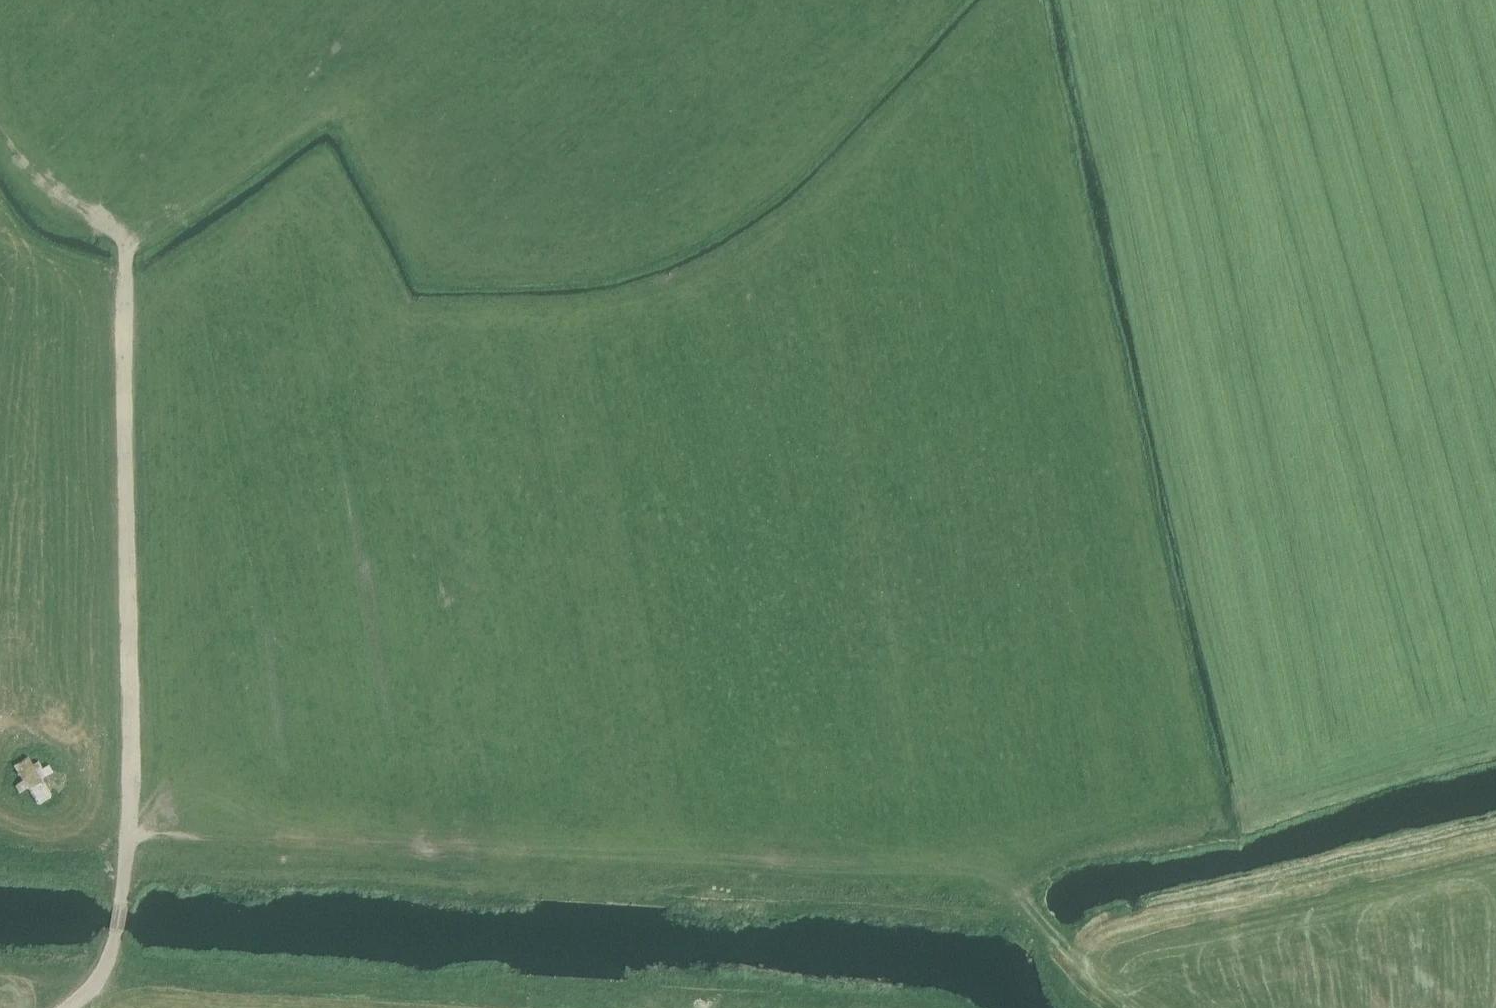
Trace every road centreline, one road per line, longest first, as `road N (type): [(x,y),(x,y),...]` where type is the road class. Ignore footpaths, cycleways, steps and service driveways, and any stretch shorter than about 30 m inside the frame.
road 1 (track): [(128,847),(127,244),(100,213)]
road 2 (track): [(68,1007),(110,946),(128,847),(157,822)]

